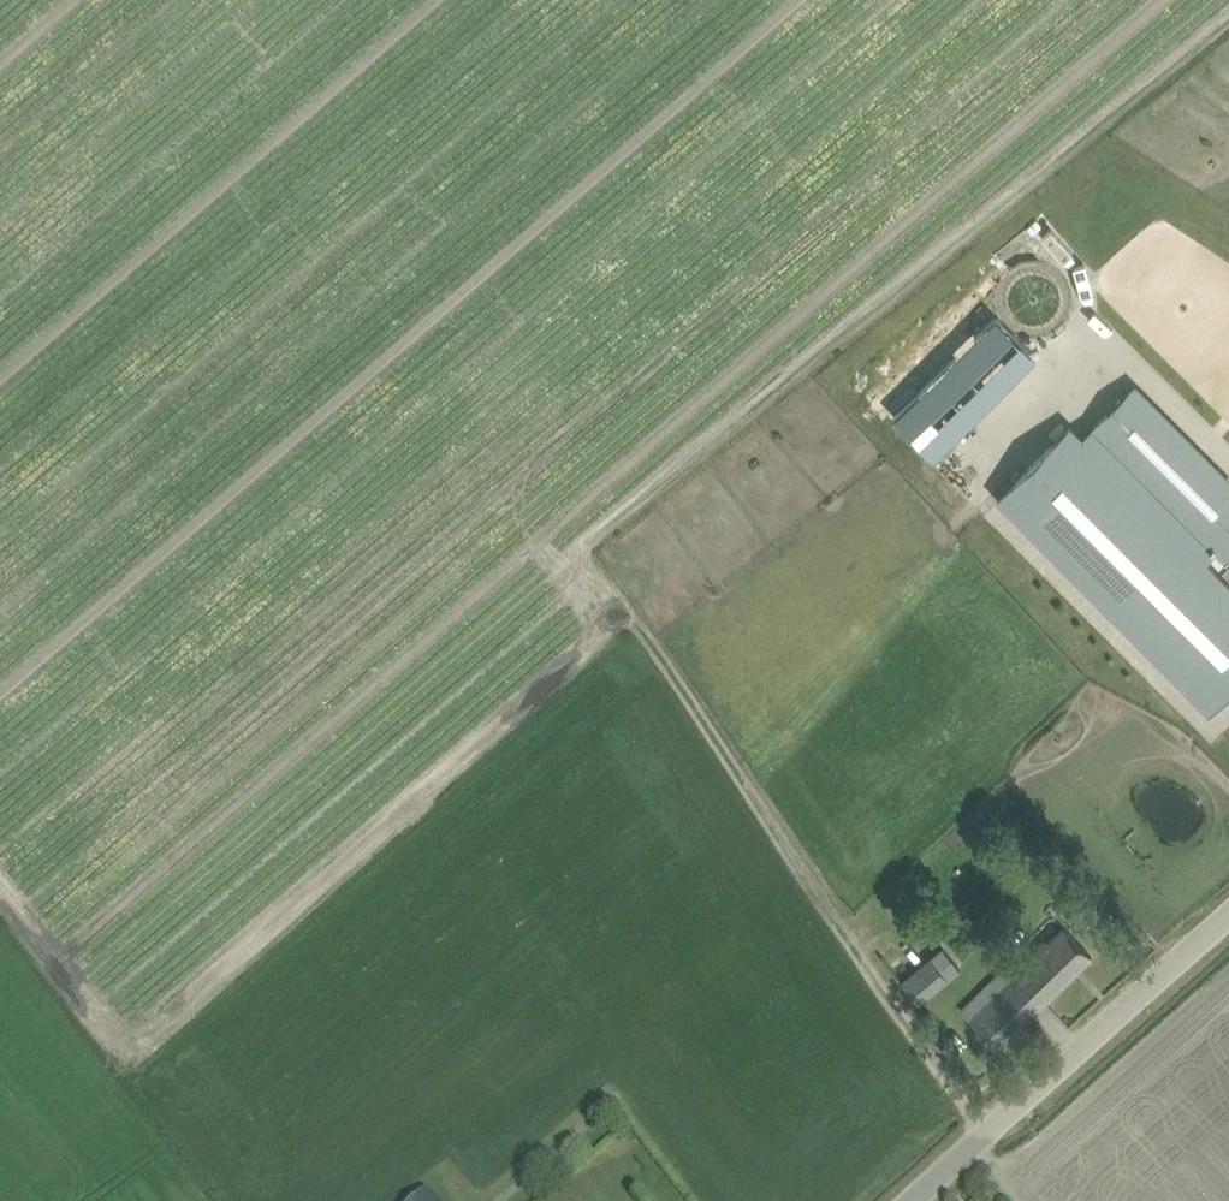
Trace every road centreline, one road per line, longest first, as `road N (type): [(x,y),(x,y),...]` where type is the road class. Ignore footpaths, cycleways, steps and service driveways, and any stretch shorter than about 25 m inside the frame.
road 1 (unclassified): [(914,1200),(1228,916)]

